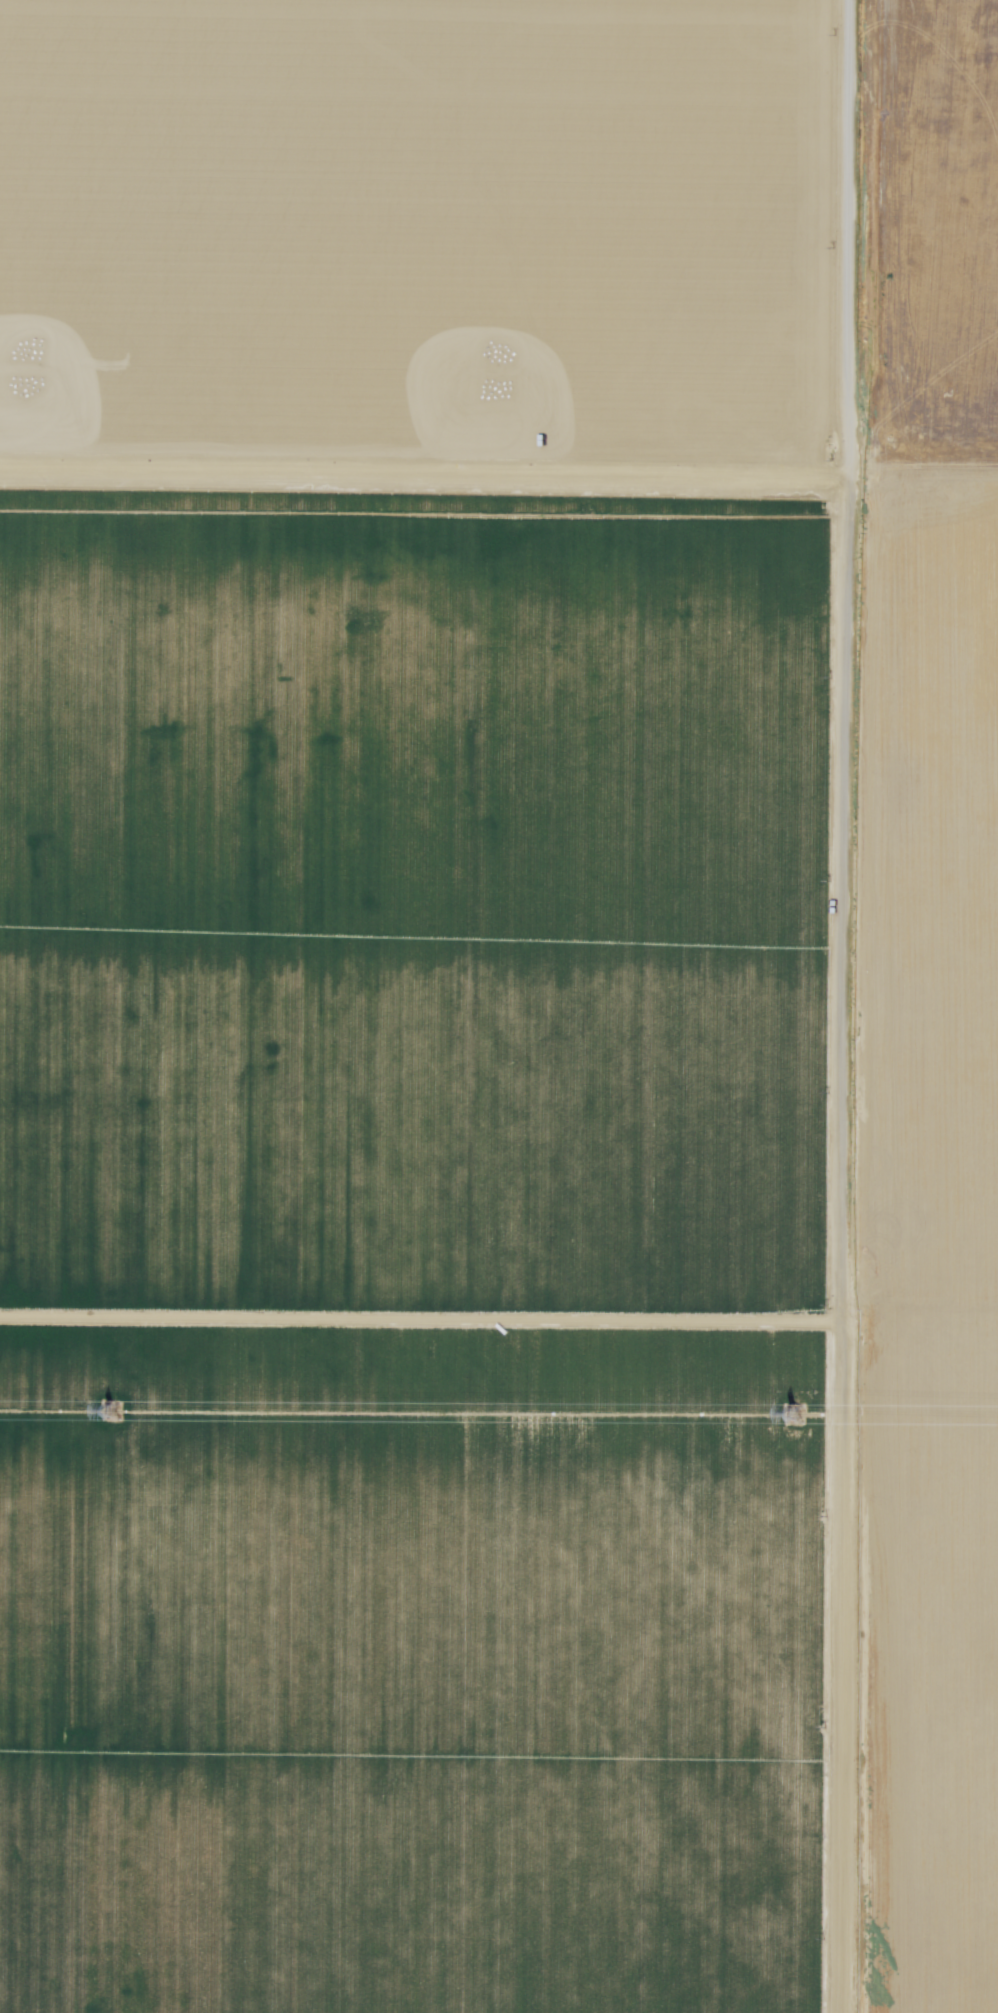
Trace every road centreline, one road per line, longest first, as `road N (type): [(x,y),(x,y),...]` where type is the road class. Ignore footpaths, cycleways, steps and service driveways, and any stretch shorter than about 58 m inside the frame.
road 1 (residential): [(860,2012),(864,1384),(850,0)]
road 2 (track): [(849,471),(0,467)]

